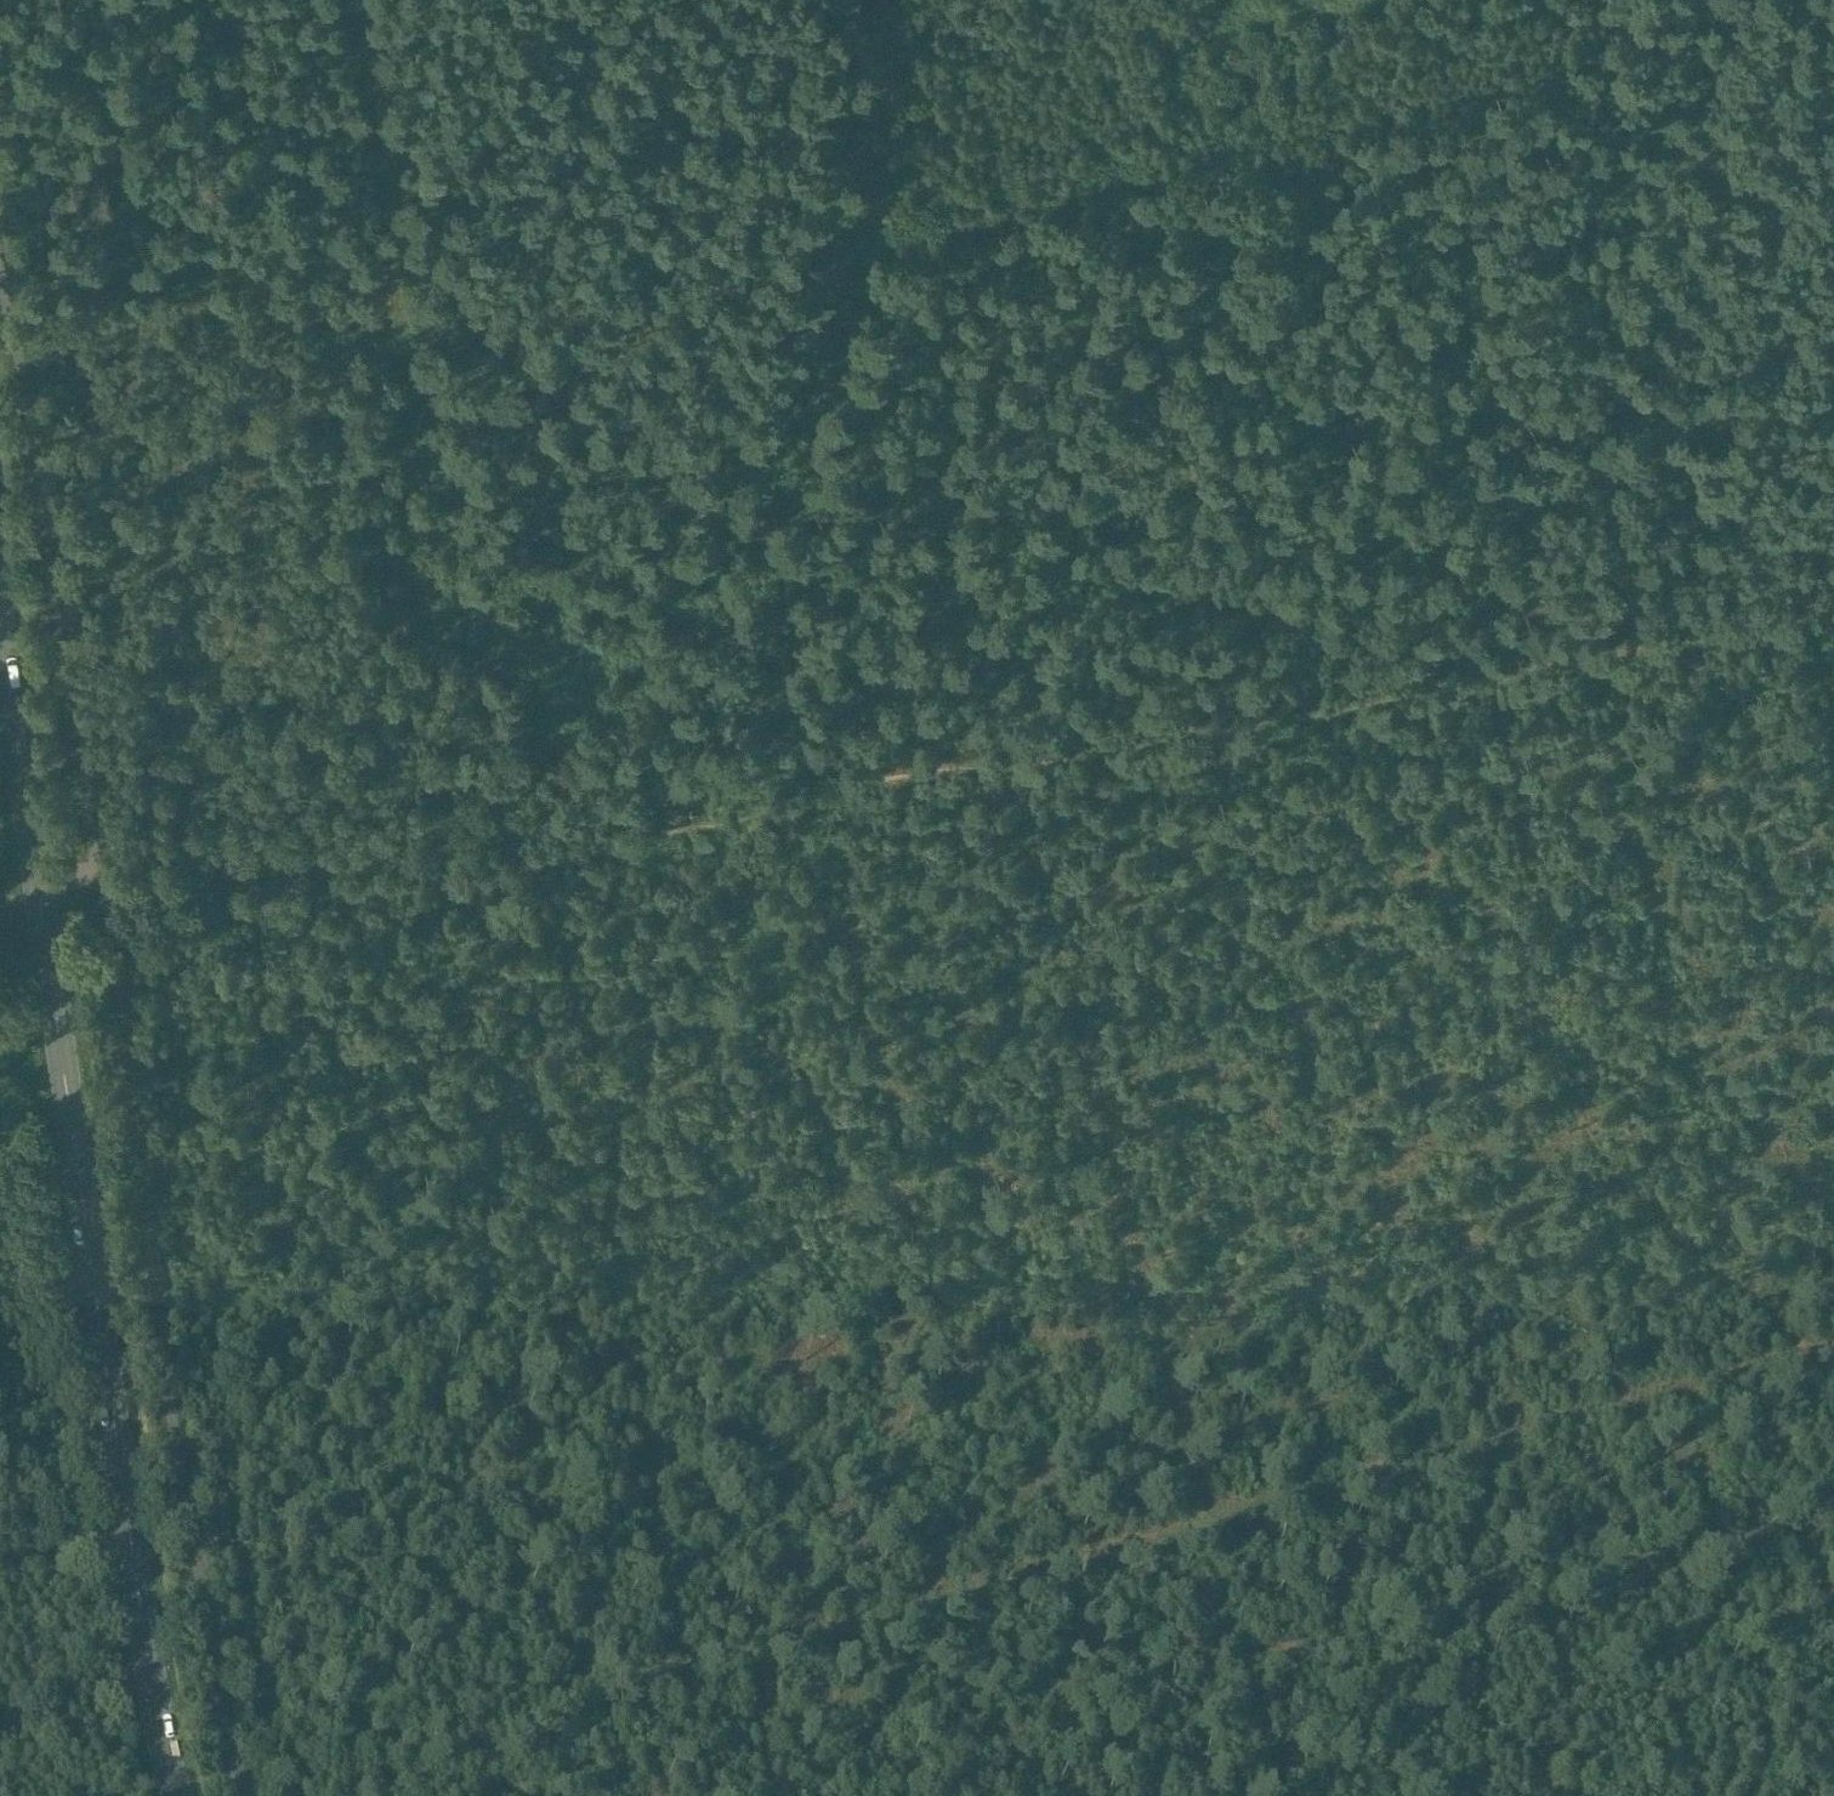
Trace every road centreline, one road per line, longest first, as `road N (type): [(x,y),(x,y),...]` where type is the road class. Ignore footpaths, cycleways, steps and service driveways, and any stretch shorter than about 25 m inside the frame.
road 1 (secondary): [(176,1795),(156,1712),(0,626)]

